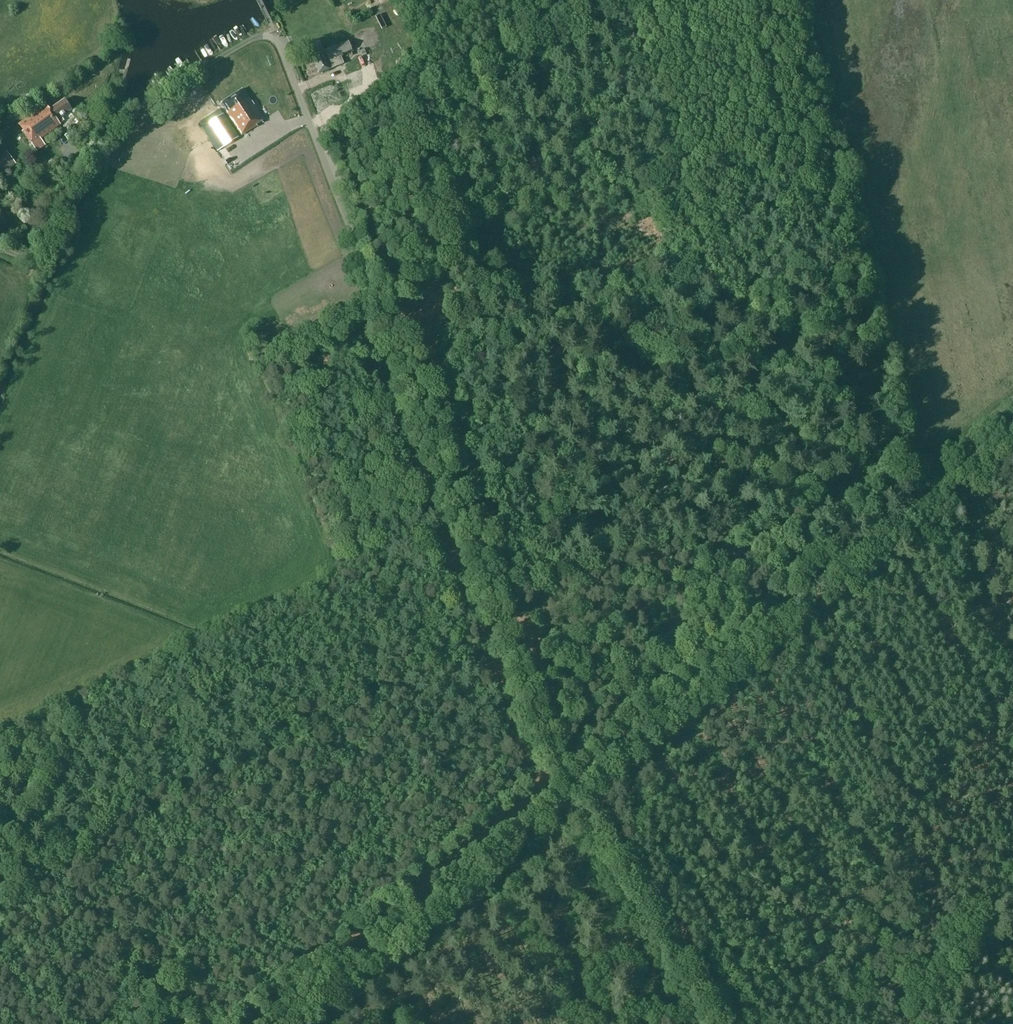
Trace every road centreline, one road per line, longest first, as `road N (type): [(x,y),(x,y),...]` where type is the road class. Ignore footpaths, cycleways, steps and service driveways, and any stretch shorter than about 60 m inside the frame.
road 1 (unclassified): [(565,791),(275,34)]
road 2 (track): [(546,743),(697,609),(747,545),(877,485),(923,499),(987,565),(1012,607)]
road 3 (track): [(1012,424),(565,791)]
road 4 (track): [(1012,686),(955,749),(824,963),(716,1023)]
road 5 (unclassified): [(565,791),(276,1023)]
road 6 (unclassified): [(706,1023),(565,791)]
road 7 (unclassified): [(275,34),(250,40),(148,99),(109,160),(83,157)]

